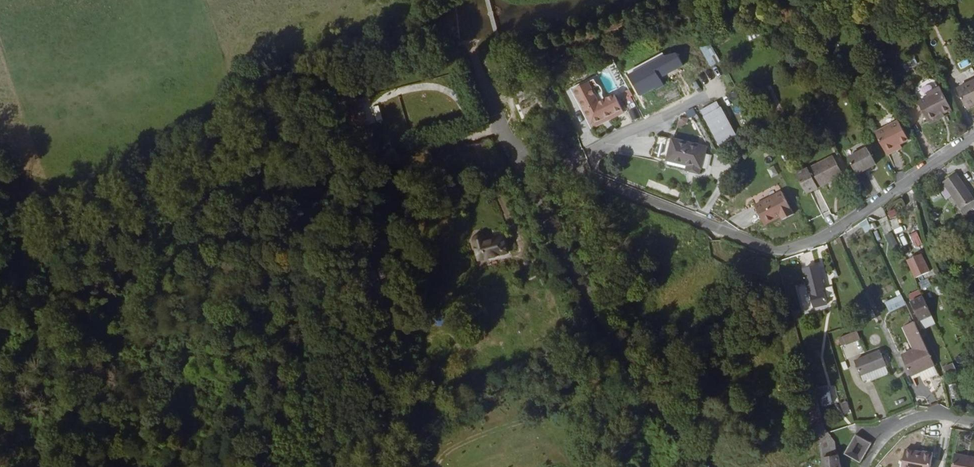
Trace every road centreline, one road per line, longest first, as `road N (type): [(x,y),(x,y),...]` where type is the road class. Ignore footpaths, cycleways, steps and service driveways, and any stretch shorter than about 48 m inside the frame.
road 1 (residential): [(552,166),(778,254),(816,241),(973,138)]
road 2 (residential): [(714,466),(638,386),(512,150)]
road 3 (residential): [(552,166),(725,91)]
road 4 (residential): [(866,466),(886,434),(909,419),(973,422)]

